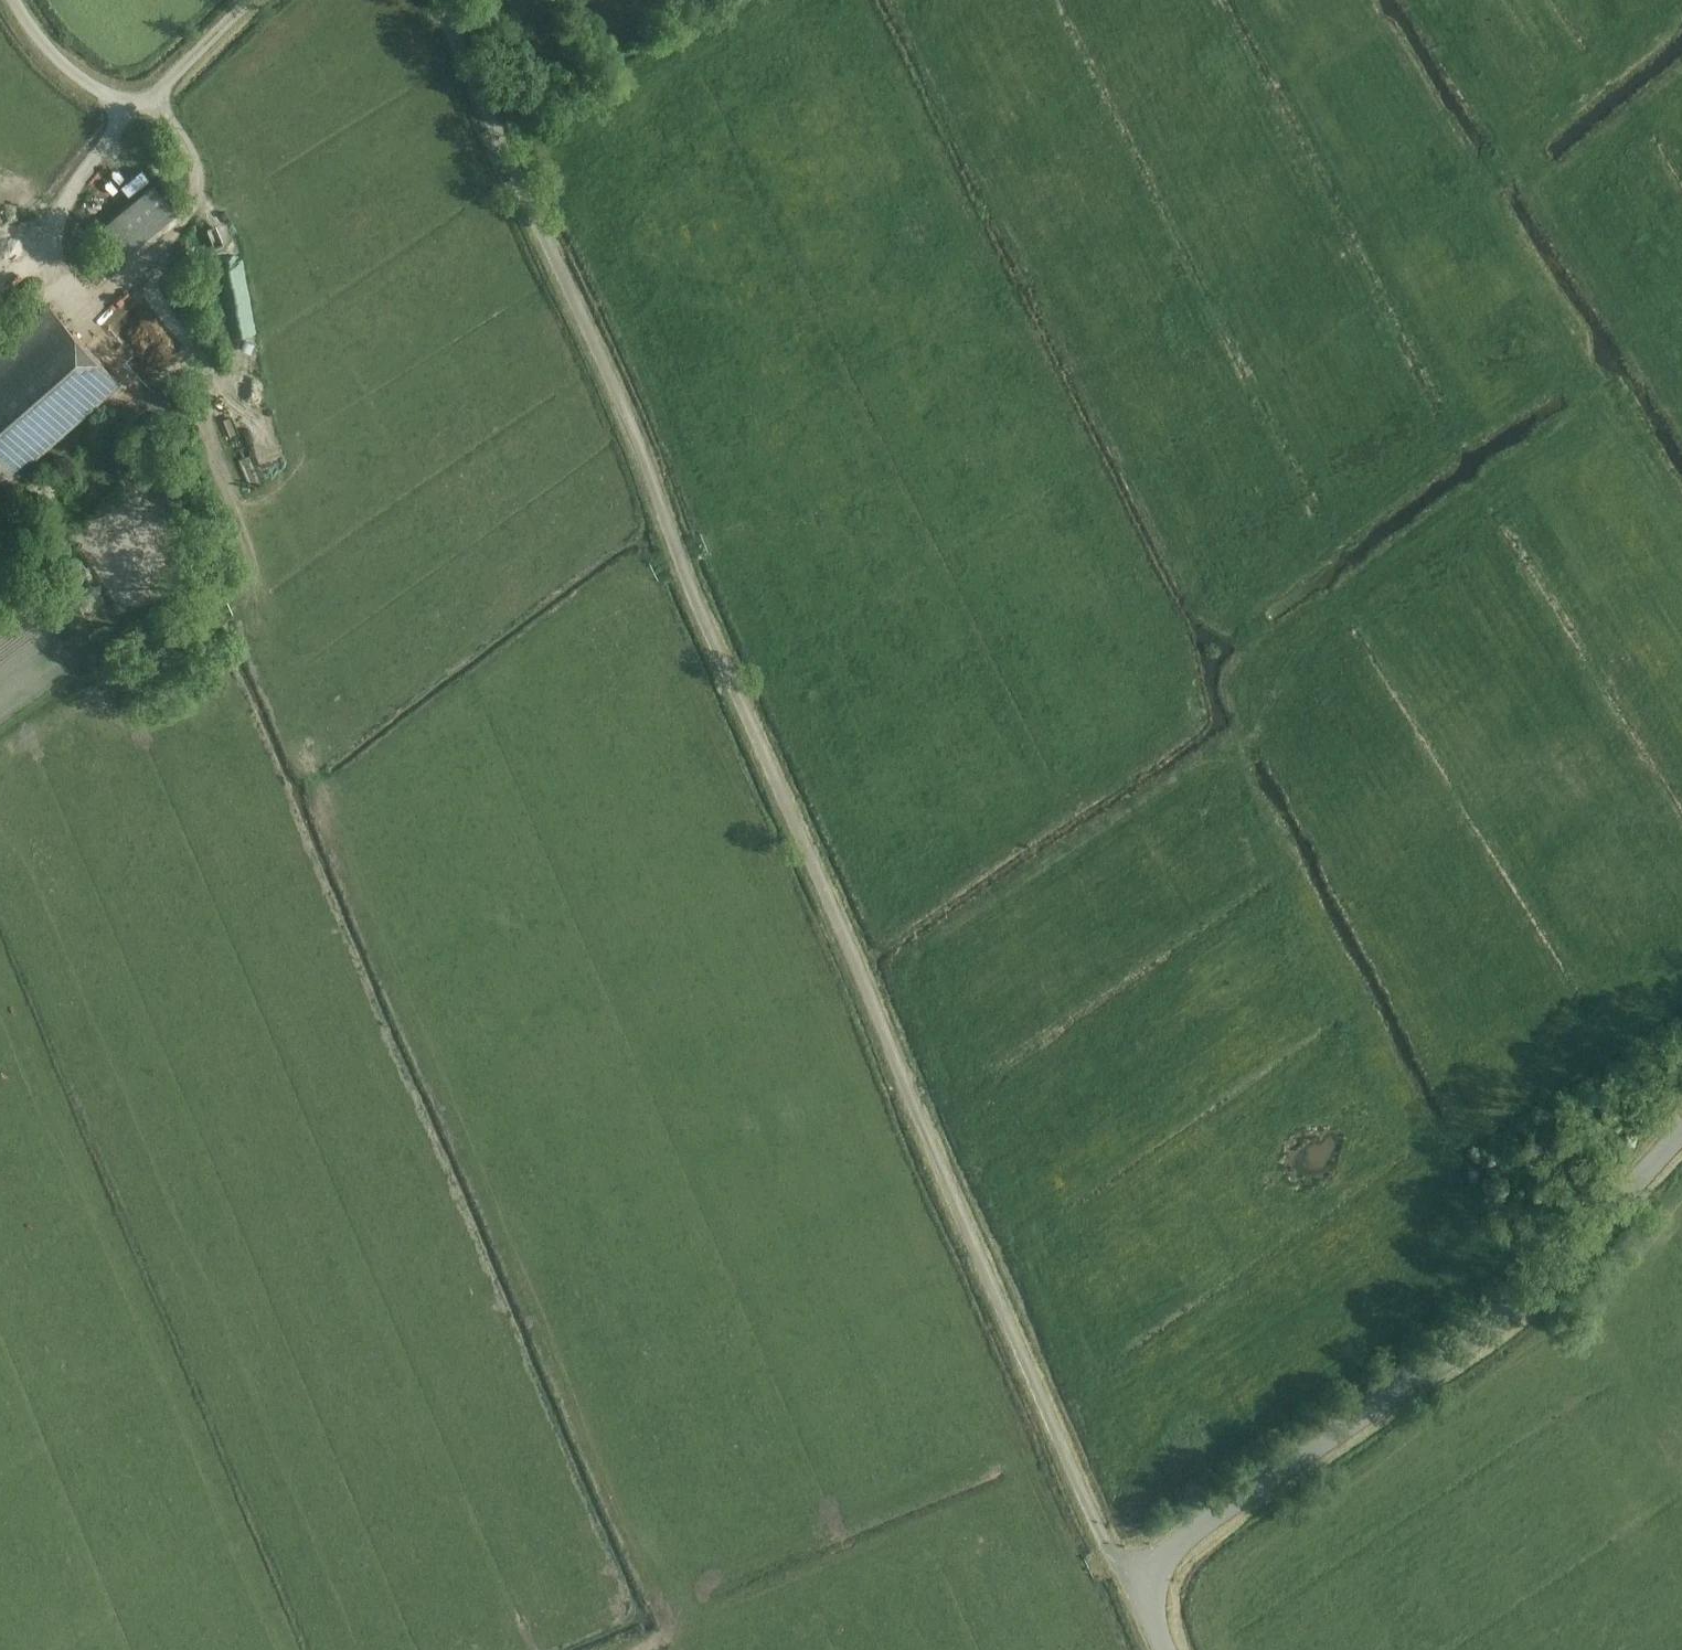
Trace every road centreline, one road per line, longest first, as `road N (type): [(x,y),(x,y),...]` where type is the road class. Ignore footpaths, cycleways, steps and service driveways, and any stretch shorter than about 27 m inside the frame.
road 1 (unclassified): [(429,0),(574,301),(706,626),(1133,1586)]
road 2 (unclassified): [(1133,1586),(1233,1508),(1495,1335),(1681,1148)]
road 3 (unclassified): [(18,0),(41,44),(84,82),(121,100),(152,104),(257,0)]

